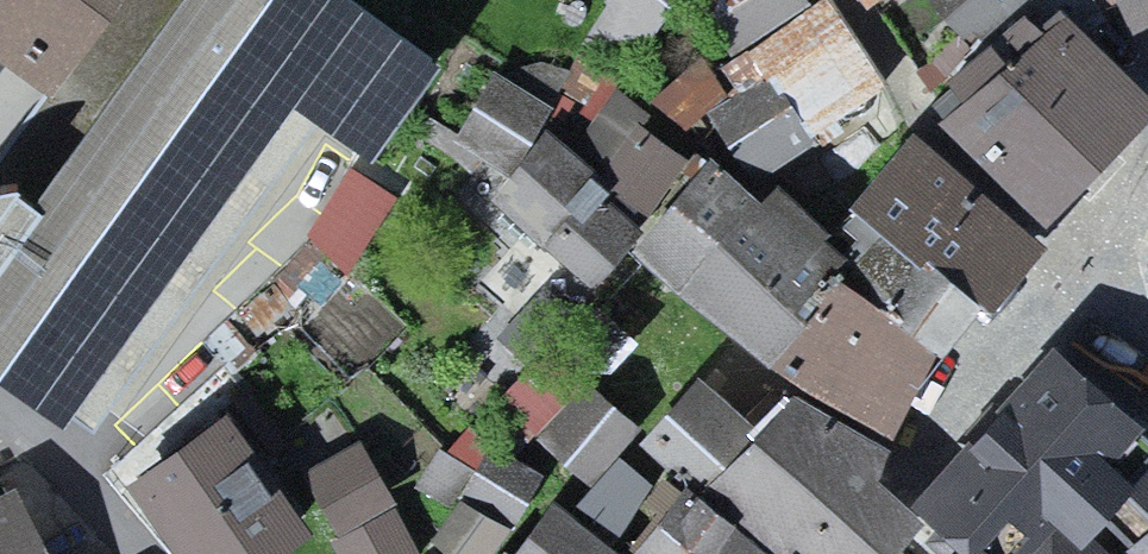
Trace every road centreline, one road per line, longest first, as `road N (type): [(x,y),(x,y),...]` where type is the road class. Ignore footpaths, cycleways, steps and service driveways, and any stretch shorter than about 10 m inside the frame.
road 1 (residential): [(852,553),(968,387),(1080,256)]
road 2 (residential): [(847,0),(916,111),(1080,256)]
road 3 (residential): [(0,426),(108,503),(153,553)]
road 4 (residential): [(1080,256),(1147,146)]

